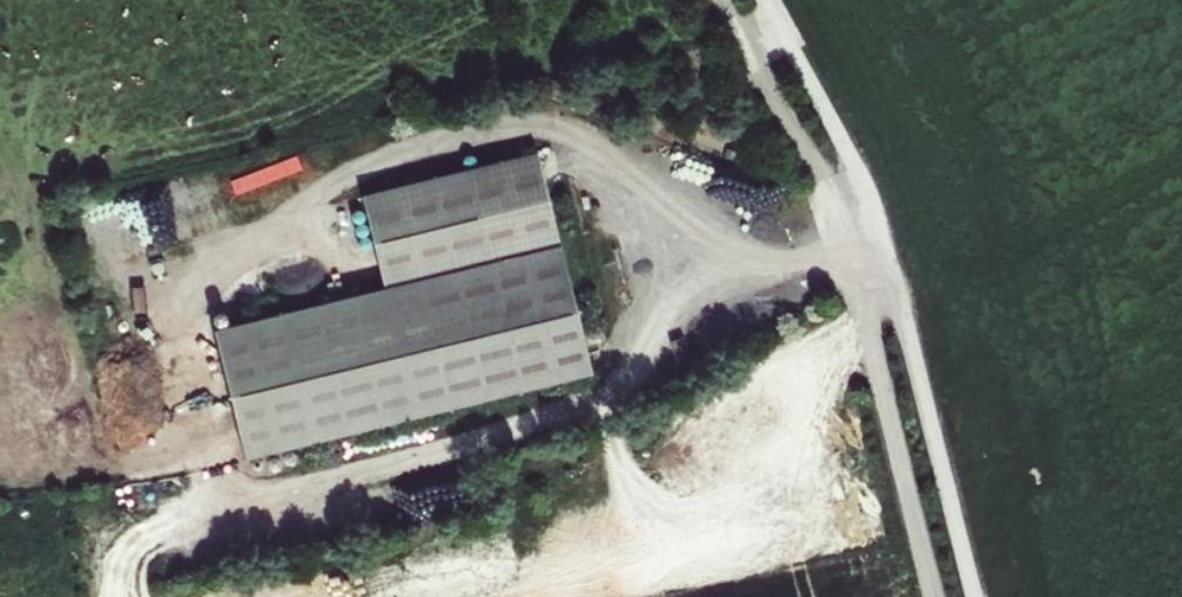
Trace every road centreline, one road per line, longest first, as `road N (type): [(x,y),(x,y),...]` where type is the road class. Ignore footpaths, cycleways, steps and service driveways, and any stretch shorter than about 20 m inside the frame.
road 1 (track): [(721,0),(844,247),(936,596)]

